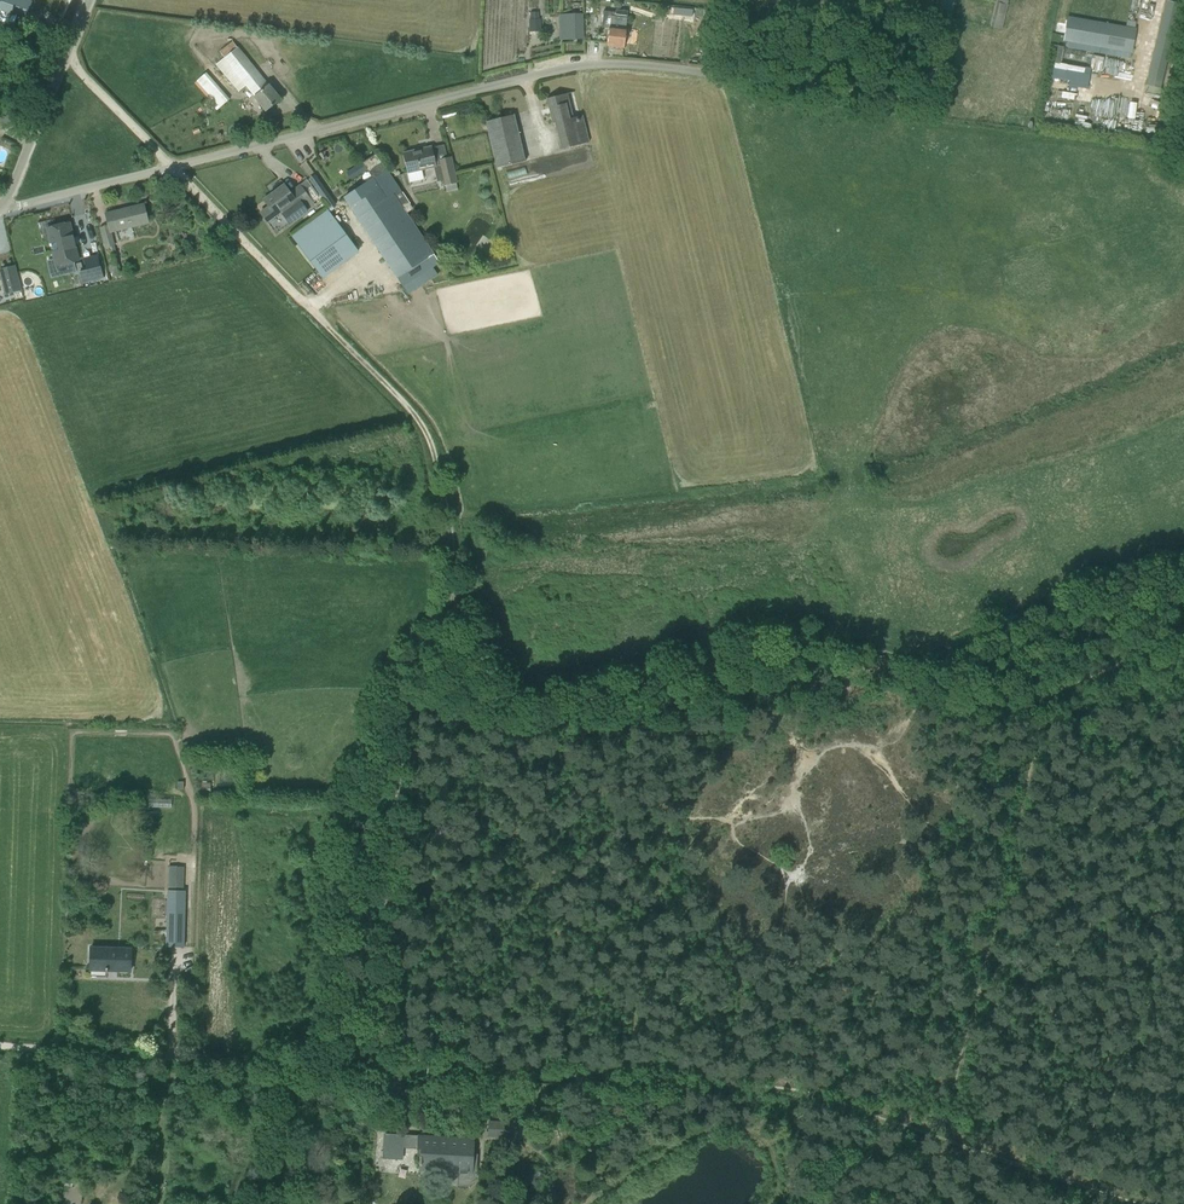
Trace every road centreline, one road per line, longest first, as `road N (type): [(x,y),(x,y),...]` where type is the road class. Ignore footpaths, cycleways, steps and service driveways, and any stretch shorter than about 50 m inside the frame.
road 1 (unclassified): [(0,210),(570,68),(627,64),(898,101),(919,96),(932,81),(953,0)]
road 2 (track): [(66,56),(411,411),(435,458),(456,592)]
road 3 (track): [(456,592),(476,658),(509,706),(629,694),(793,650),(857,653),(942,685),(1024,701),(1047,697)]
road 4 (track): [(900,1123),(781,1090),(383,1068)]
road 5 (track): [(456,592),(406,700),(383,1068)]
road 6 (track): [(943,1139),(1047,697)]
road 7 (track): [(383,1068),(0,1047)]
road 8 (unclassified): [(0,210),(90,0)]
road 9 (track): [(1134,1203),(943,1139)]
road 10 (track): [(1047,697),(1183,638)]

